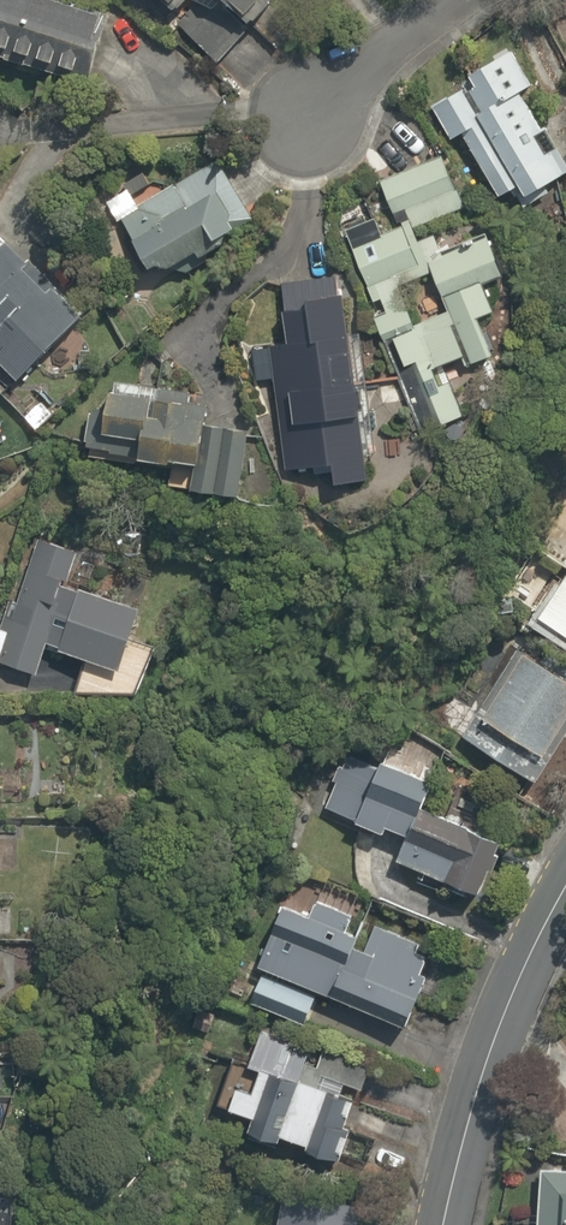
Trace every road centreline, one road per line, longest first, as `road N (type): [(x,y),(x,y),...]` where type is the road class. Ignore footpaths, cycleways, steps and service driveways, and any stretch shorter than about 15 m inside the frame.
road 1 (residential): [(565,901),(479,1090),(448,1224)]
road 2 (residential): [(299,123),(452,0)]

